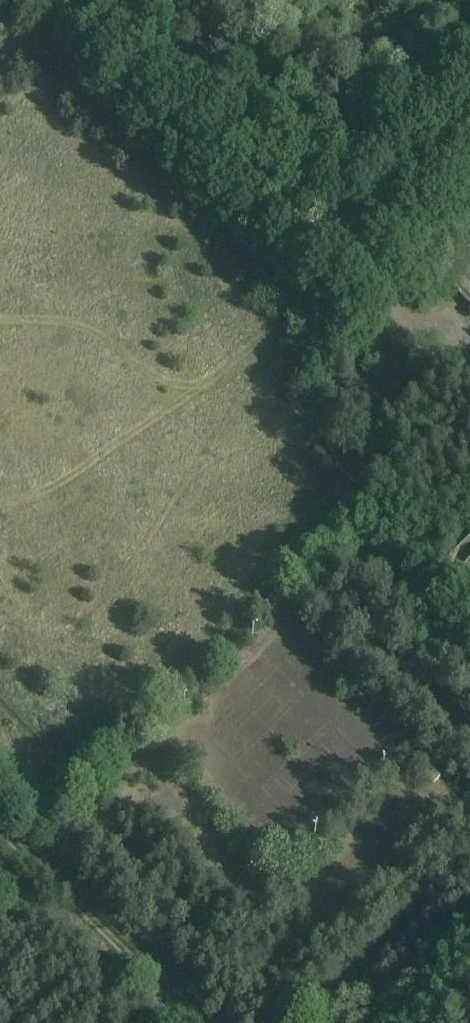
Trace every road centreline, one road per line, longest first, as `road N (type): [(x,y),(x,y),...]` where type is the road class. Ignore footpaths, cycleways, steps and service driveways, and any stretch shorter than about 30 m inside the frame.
road 1 (track): [(0,823),(154,979),(156,1007),(139,1022)]

